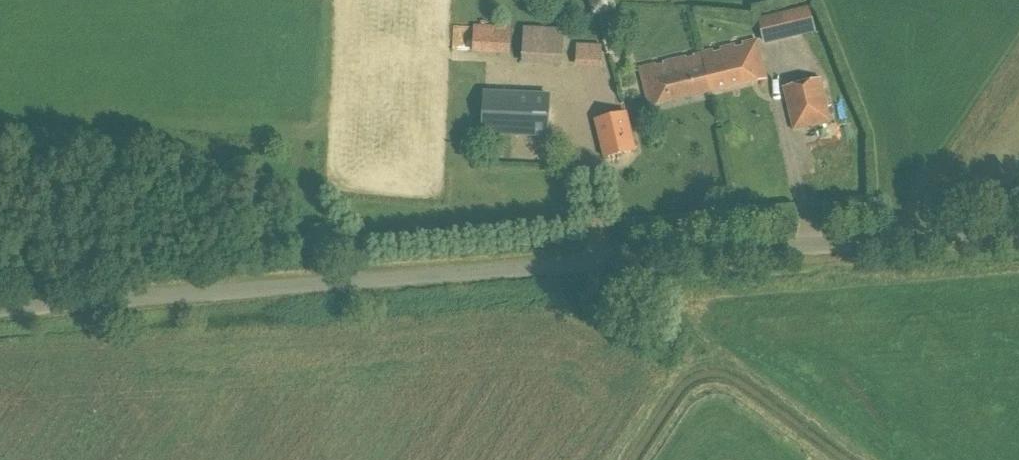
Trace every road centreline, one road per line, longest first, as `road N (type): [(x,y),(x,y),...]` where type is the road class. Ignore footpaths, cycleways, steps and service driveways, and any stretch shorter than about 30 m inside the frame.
road 1 (unclassified): [(0,313),(1018,232)]

